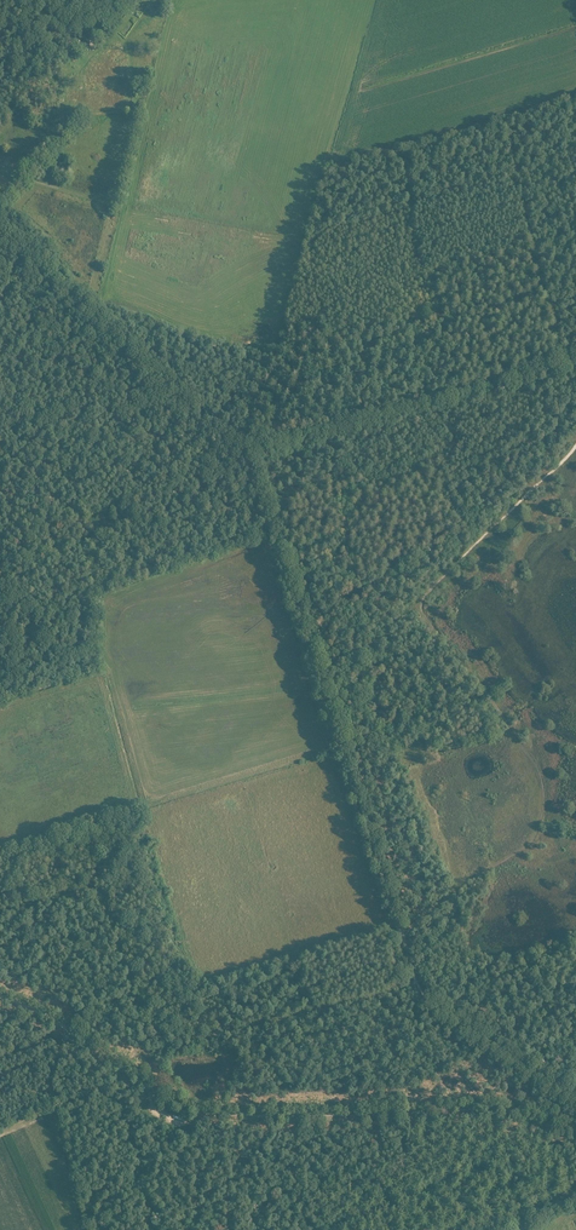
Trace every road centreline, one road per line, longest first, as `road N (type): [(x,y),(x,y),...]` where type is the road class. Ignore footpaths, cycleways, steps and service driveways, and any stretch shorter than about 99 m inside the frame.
road 1 (track): [(575,1100),(437,1008),(416,980),(401,933),(533,844),(540,830),(537,771),(423,609),(427,595),(575,445)]
road 2 (track): [(0,233),(250,463),(401,933)]
road 3 (track): [(575,1129),(485,1107),(199,1113),(157,1093),(69,1028),(0,995)]
road 4 (track): [(575,363),(245,456)]

